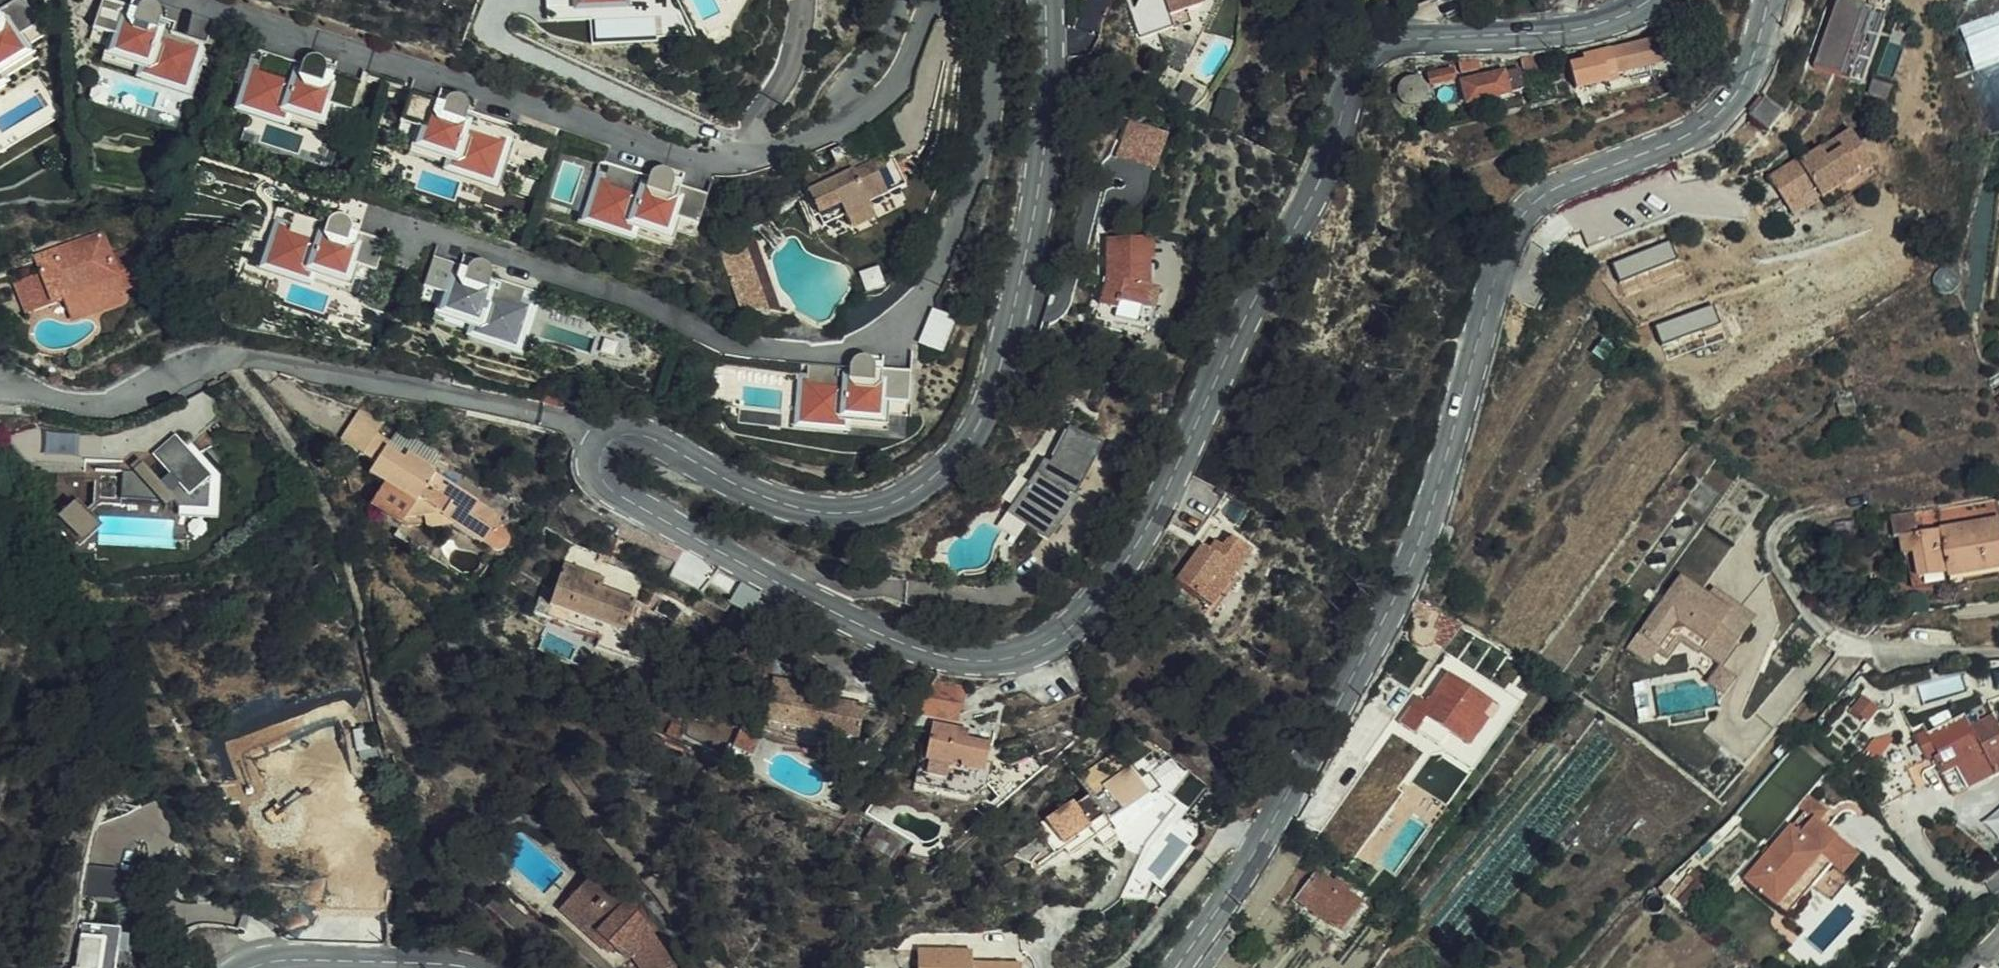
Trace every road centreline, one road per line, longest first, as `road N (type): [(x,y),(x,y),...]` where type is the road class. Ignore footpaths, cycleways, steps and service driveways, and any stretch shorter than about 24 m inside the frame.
road 1 (tertiary): [(602,446),(594,467),(601,494),(895,642),(961,662),(1022,659),(1062,634),(1103,588),(1175,475),(1249,313),(1325,174),(1370,52),(1398,40),(1594,30),(1659,0)]
road 2 (tertiary): [(1767,0),(1751,71),(1722,112),(1698,132),(1530,207),(1507,243),(1419,543),(1366,655),(1179,967)]
road 3 (tertiary): [(1047,0),(1045,172),(997,394),(965,450),(917,494),(871,513),(828,514),(776,502),(646,436),(623,434),(602,446)]
road 4 (residential): [(180,0),(664,154),(720,161),(847,124),(875,106),(905,67),(929,0)]
road 5 (residential): [(0,390),(89,407),(206,363),(250,357),(564,425),(602,446)]
road 6 (tertiary): [(465,967),(392,958),(252,967)]

